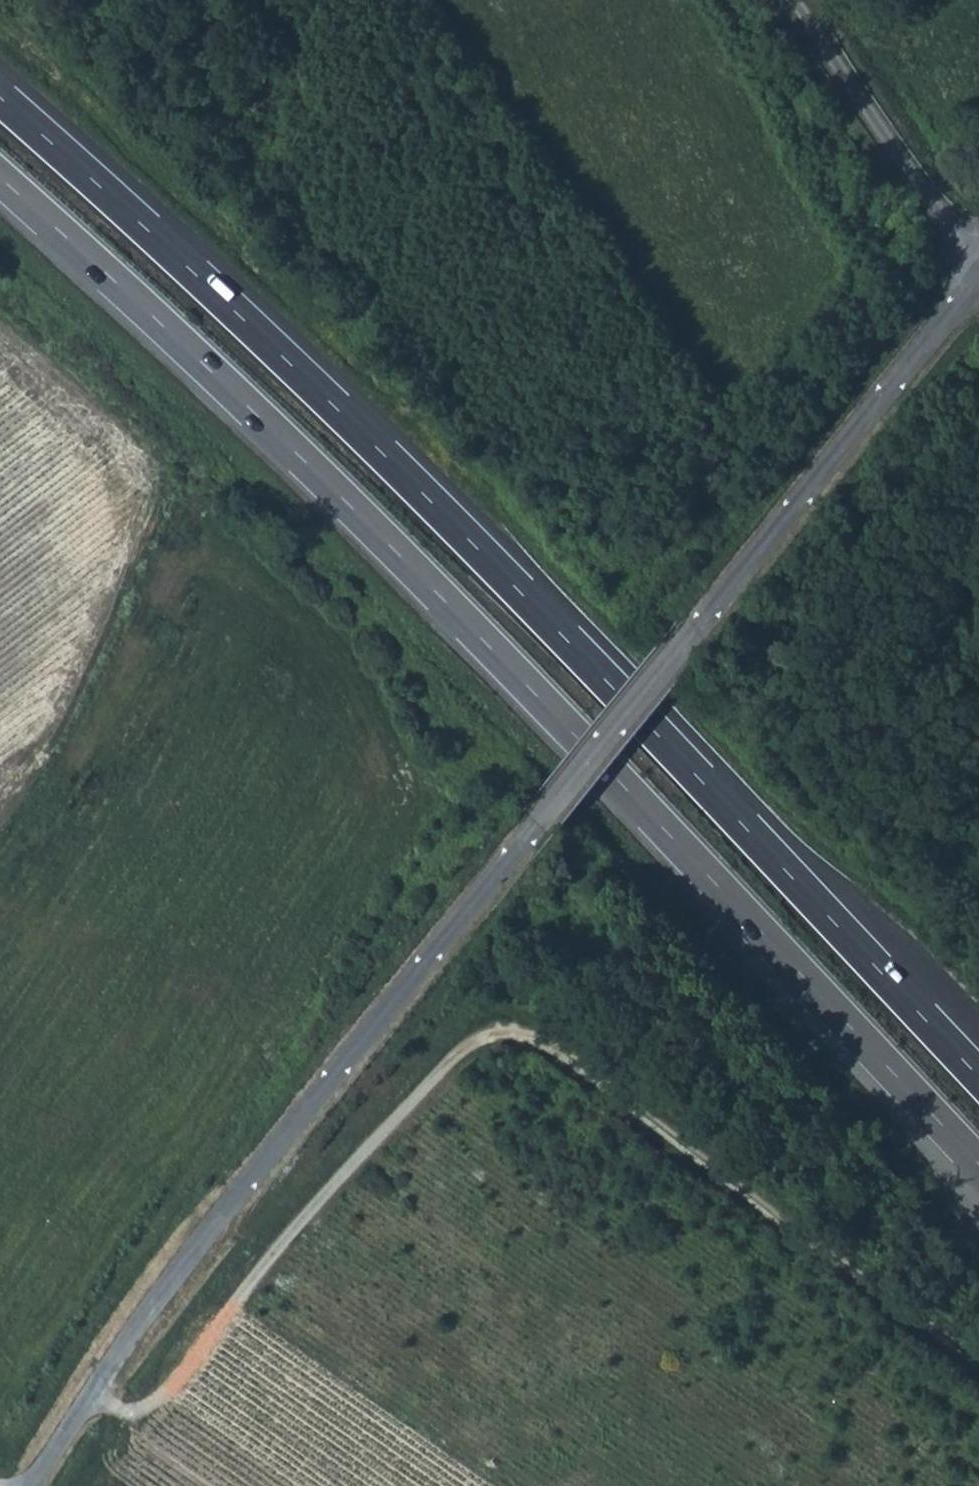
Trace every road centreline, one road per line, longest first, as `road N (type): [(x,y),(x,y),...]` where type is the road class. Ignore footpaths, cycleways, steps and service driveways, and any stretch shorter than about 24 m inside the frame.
road 1 (unclassified): [(33,1485),(212,1228),(741,578),(978,272)]
road 2 (trunk): [(0,178),(389,544),(978,1165)]
road 3 (trunk): [(978,1079),(412,484),(0,99)]
road 4 (track): [(92,1398),(126,1414),(165,1398),(300,1219),(443,1064),(486,1036),(514,1032),(548,1041),(978,1360)]
road 5 (track): [(0,826),(74,725),(174,513)]
road 6 (unclassified): [(978,247),(917,185),(799,0)]

